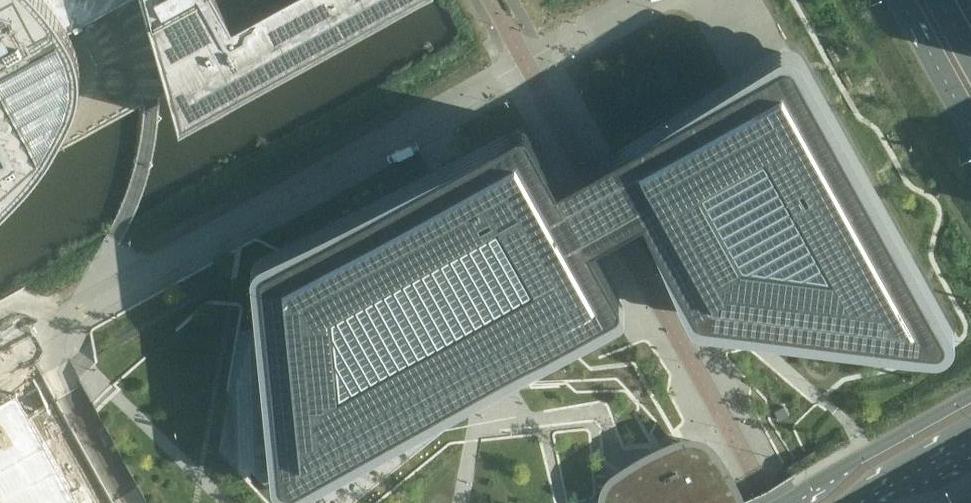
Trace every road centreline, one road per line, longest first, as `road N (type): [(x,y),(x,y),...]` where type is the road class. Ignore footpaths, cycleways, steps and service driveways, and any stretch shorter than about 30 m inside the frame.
road 1 (tertiary): [(970,398),(788,502)]
road 2 (tertiary): [(854,502),(970,434)]
road 3 (secondary): [(905,0),(970,116)]

